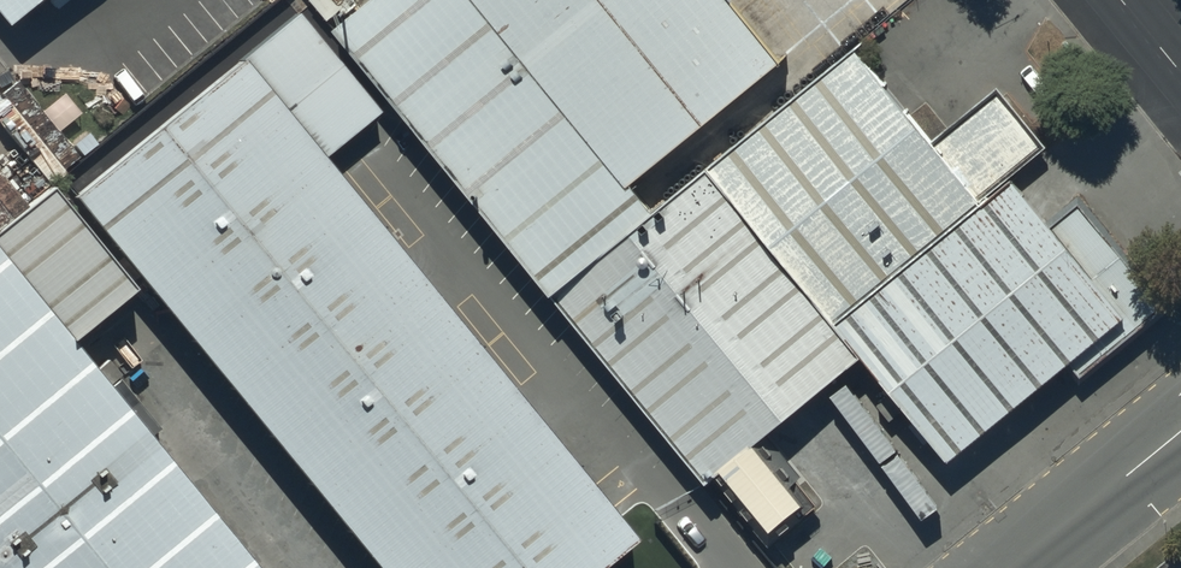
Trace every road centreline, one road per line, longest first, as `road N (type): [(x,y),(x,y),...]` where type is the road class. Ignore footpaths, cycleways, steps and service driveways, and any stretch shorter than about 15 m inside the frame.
road 1 (residential): [(1180,433),(1009,567)]

